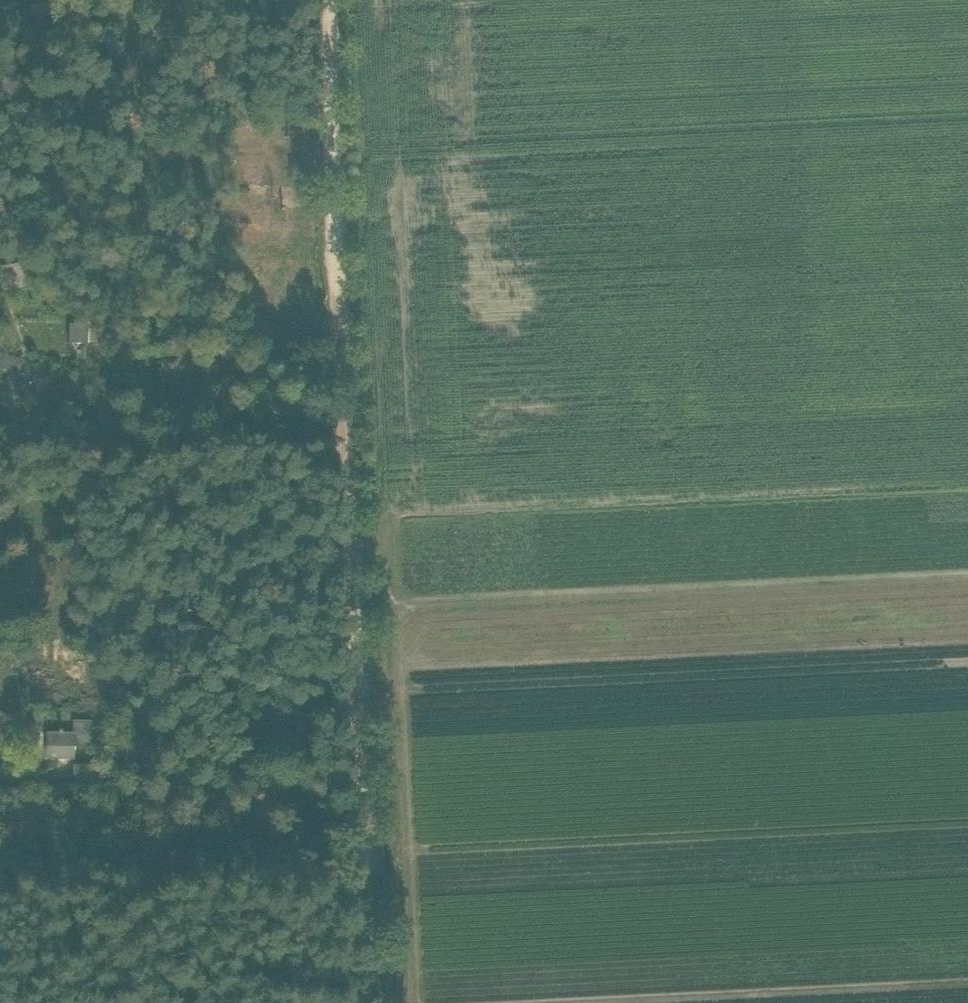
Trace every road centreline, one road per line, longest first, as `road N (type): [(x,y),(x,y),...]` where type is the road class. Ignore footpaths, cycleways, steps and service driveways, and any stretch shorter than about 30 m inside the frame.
road 1 (track): [(354,438),(376,1002)]
road 2 (track): [(331,0),(354,438)]
road 3 (track): [(0,885),(370,871)]
road 4 (track): [(0,457),(354,438)]

